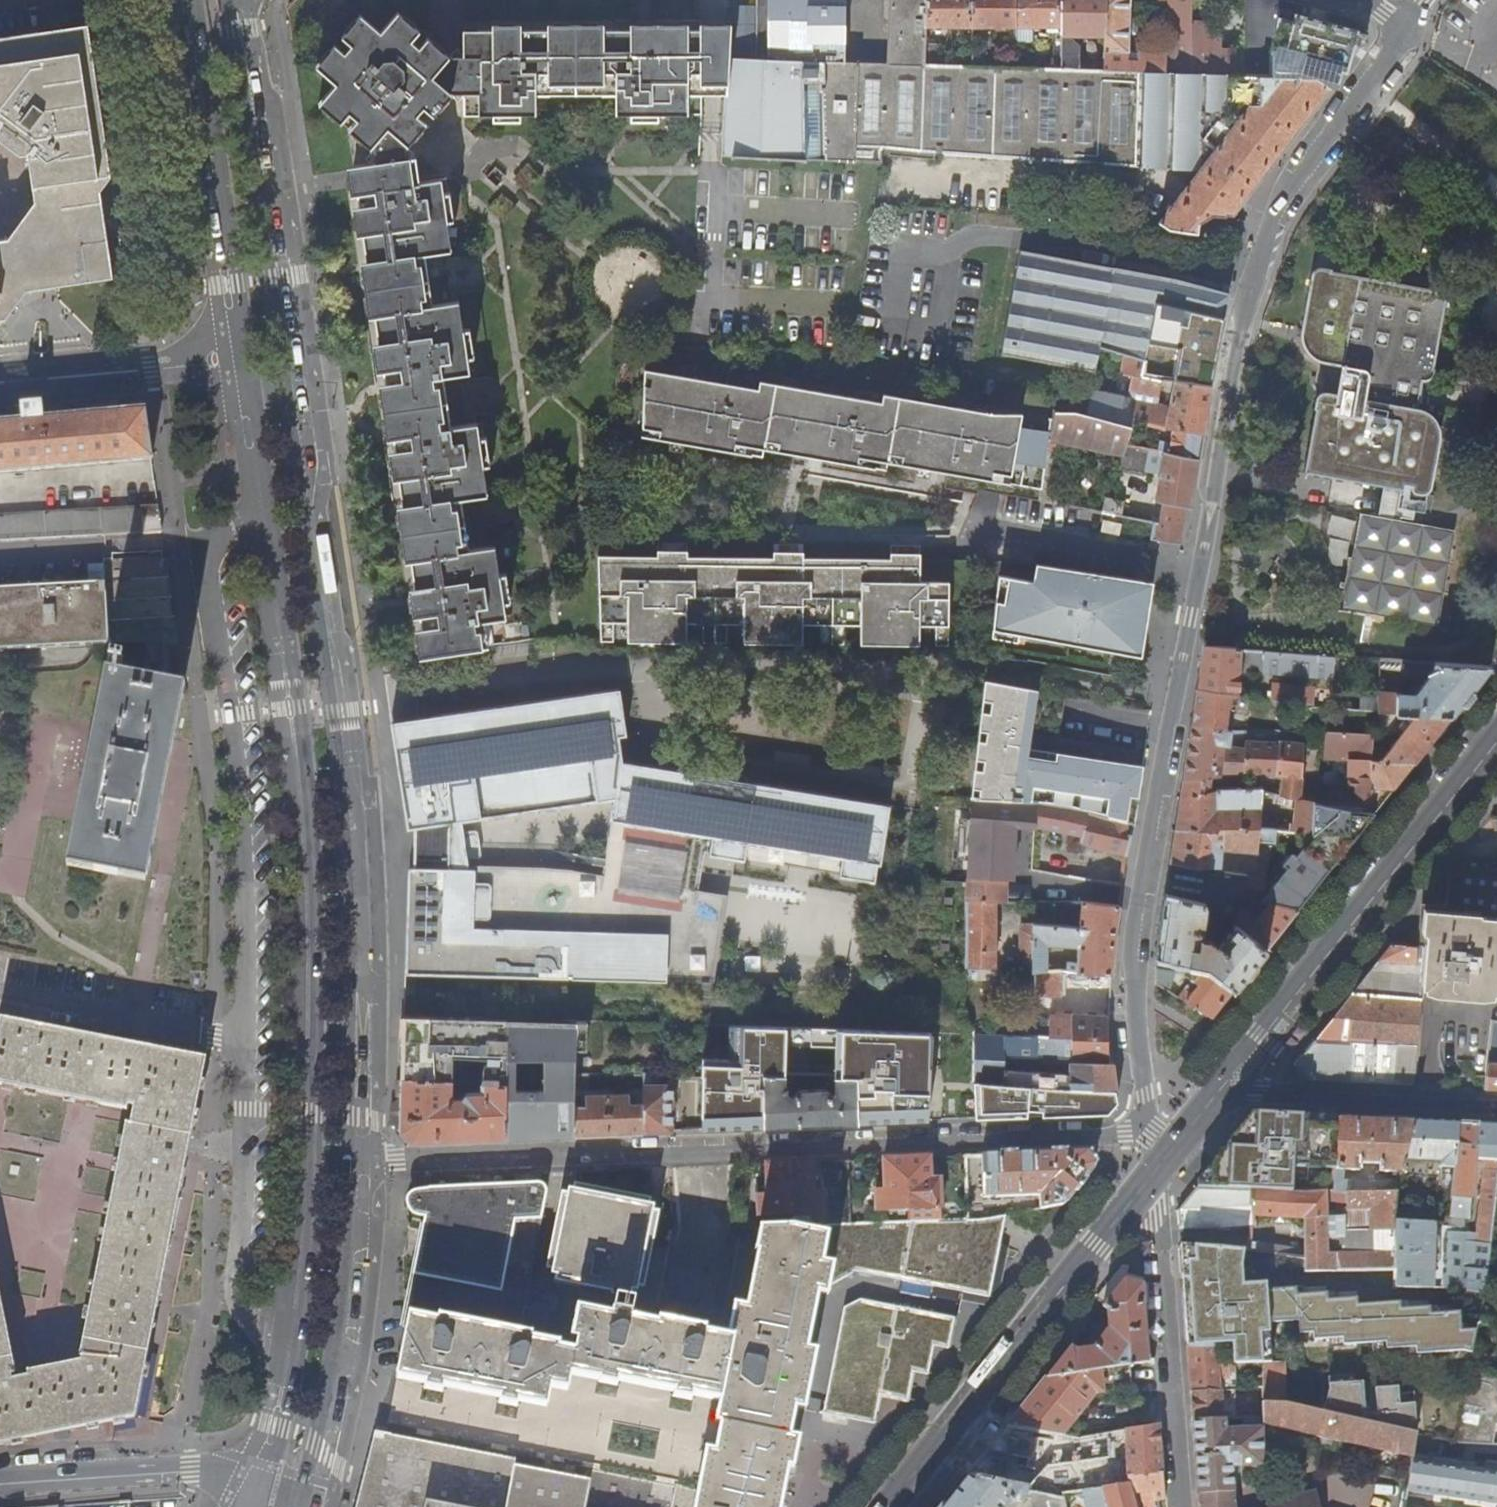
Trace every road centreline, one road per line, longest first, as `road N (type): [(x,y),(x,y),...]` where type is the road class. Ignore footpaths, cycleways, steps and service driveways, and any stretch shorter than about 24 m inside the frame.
road 1 (secondary): [(186,0),(264,506),(311,890),(311,1113),(301,1295),(261,1478)]
road 2 (residential): [(1402,17),(1282,196),(1239,300),(1132,965),(1140,1126)]
road 3 (secondary): [(355,1162),(346,779),(285,352)]
road 4 (residential): [(1140,1126),(355,1162)]
road 5 (residential): [(1496,740),(1256,1046)]
road 6 (secondary): [(285,352),(234,0)]
road 7 (residential): [(1106,1236),(888,1506)]
road 8 (secondary): [(307,1493),(343,1313),(355,1162)]
road 9 (residential): [(1158,1184),(1182,1506)]
road 10 (residential): [(1229,1093),(1496,1107)]
road 11 (residential): [(0,1485),(188,1472),(261,1478)]
road 12 (residential): [(0,377),(219,352)]
road 13 (residential): [(1256,1046),(1163,1146)]

